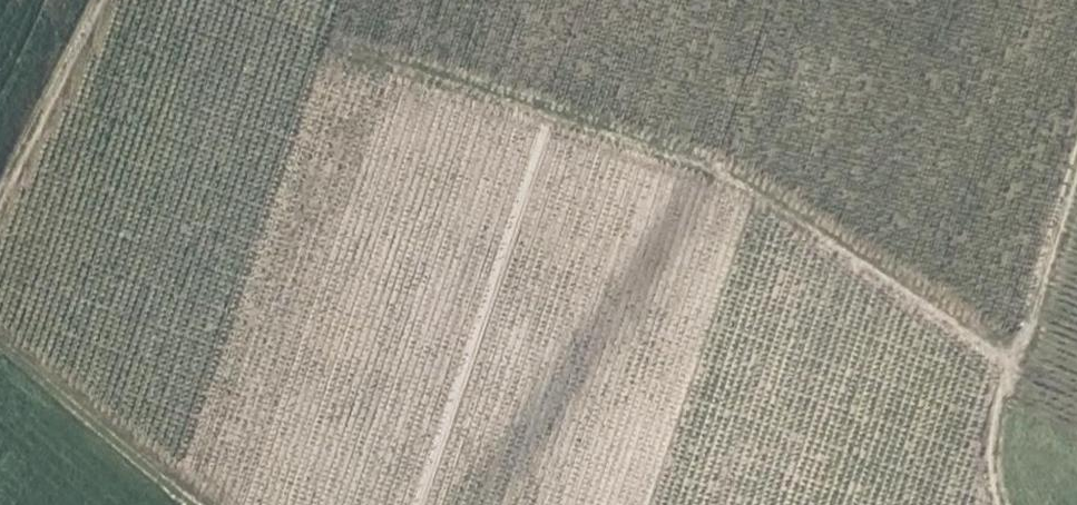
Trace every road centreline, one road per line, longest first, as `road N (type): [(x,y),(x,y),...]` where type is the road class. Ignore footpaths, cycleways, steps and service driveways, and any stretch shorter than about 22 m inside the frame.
road 1 (track): [(1019,362),(862,250),(709,162),(333,40)]
road 2 (track): [(1076,177),(1002,413),(990,468),(999,504)]
road 3 (track): [(0,337),(200,504)]
road 4 (track): [(0,191),(99,0)]

